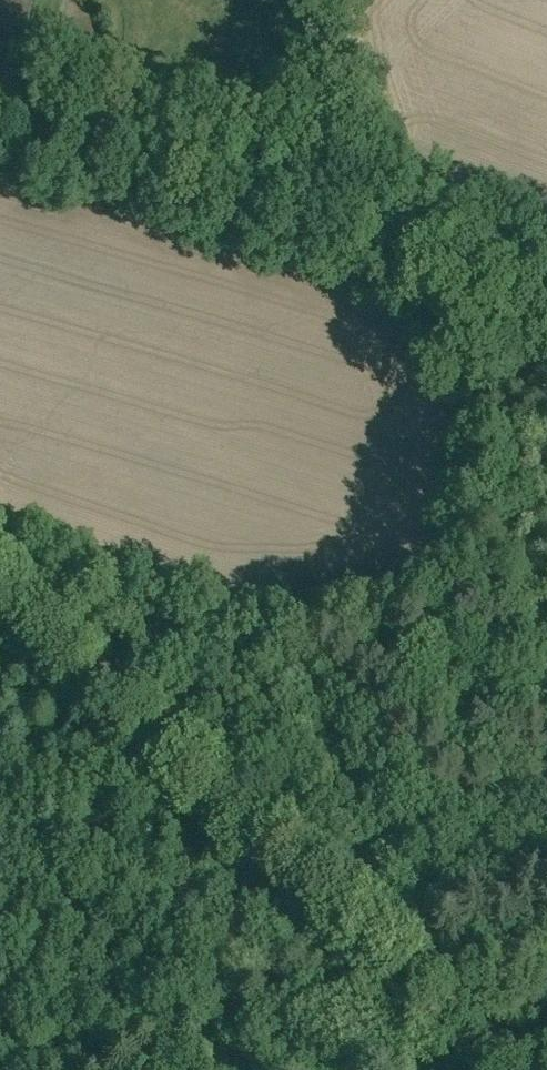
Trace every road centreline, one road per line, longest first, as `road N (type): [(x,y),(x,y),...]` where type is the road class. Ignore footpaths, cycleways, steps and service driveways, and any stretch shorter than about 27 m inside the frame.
road 1 (track): [(0,582),(447,990)]
road 2 (track): [(0,120),(546,267)]
road 3 (tertiary): [(253,1069),(447,990)]

